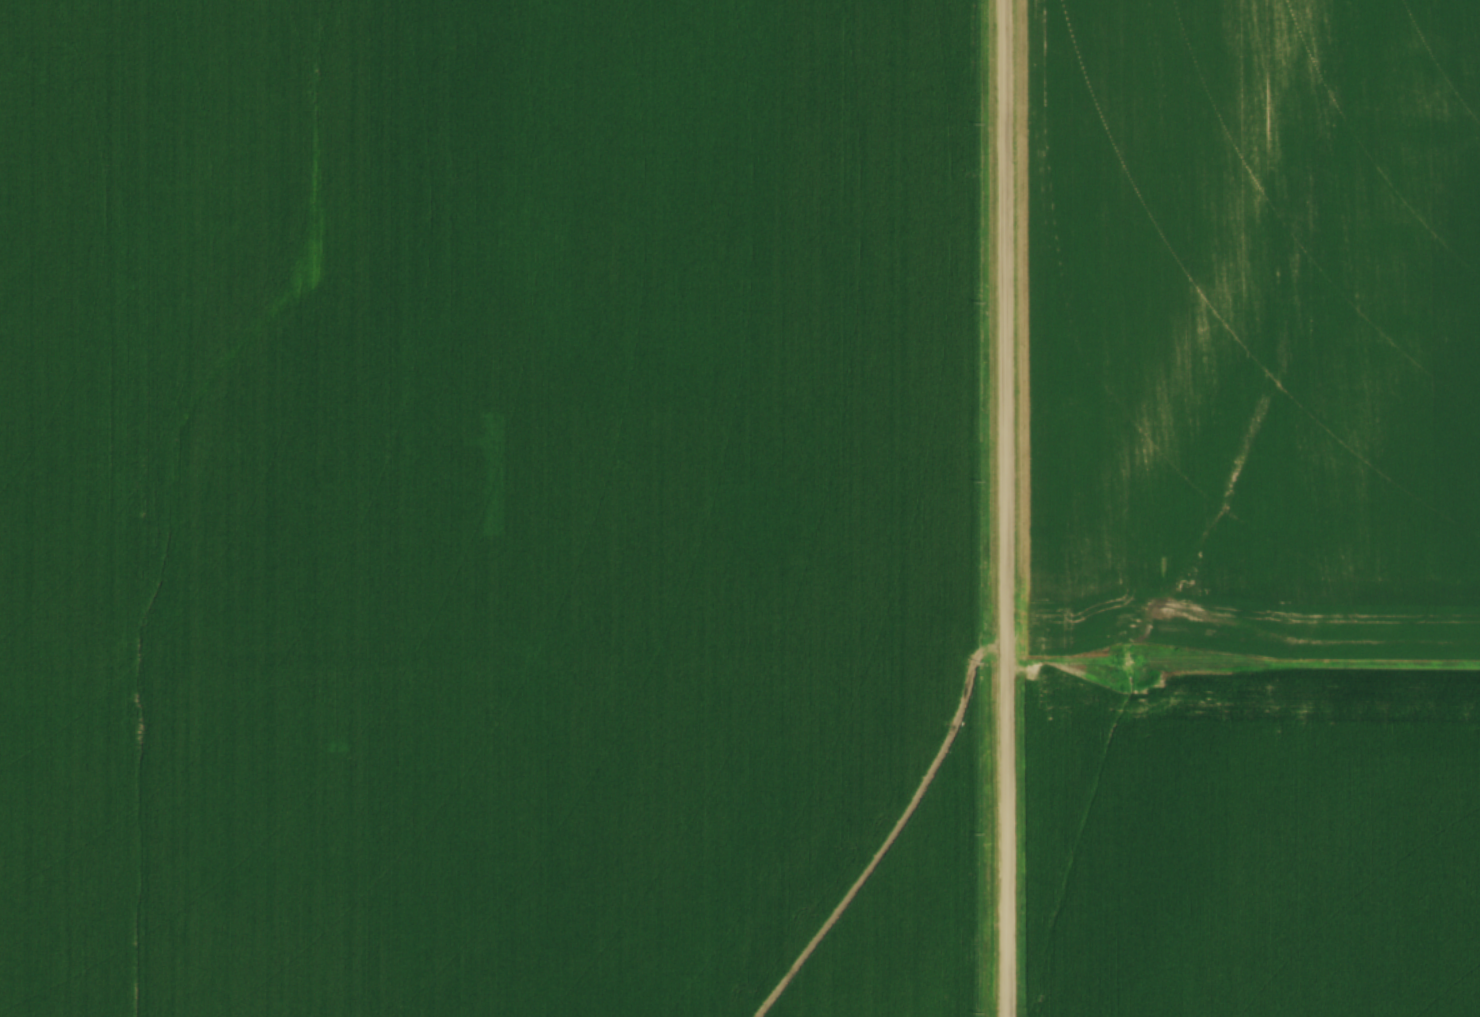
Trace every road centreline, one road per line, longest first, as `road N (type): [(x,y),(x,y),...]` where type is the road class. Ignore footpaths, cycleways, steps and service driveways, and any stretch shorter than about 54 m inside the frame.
road 1 (tertiary): [(997,1016),(996,0)]

